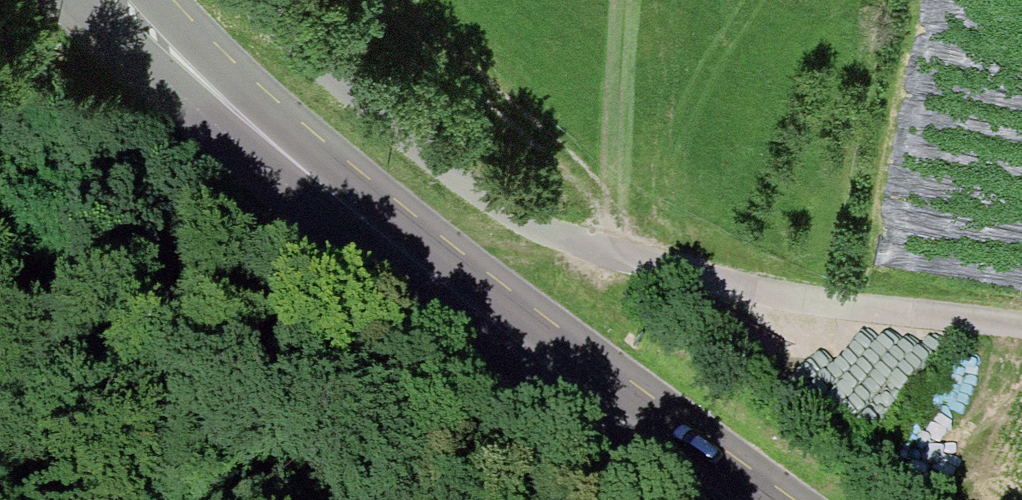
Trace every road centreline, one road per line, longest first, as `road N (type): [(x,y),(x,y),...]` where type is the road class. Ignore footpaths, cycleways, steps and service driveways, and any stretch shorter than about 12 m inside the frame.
road 1 (secondary): [(271,150),(731,499)]
road 2 (secondary): [(79,0),(271,150)]
road 3 (track): [(1021,323),(808,297)]
road 4 (secondary): [(271,150),(150,0)]

